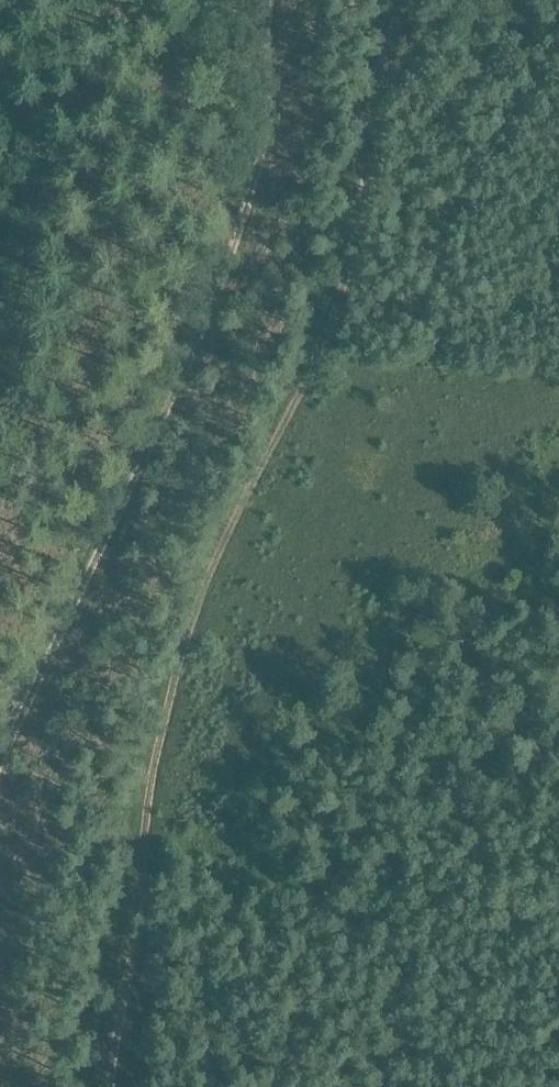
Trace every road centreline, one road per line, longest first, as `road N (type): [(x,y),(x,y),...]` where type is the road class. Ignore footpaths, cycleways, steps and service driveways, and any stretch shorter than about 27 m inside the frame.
road 1 (track): [(394,0),(361,204),(157,722),(126,1086)]
road 2 (track): [(0,749),(241,196),(253,160),(267,0)]

